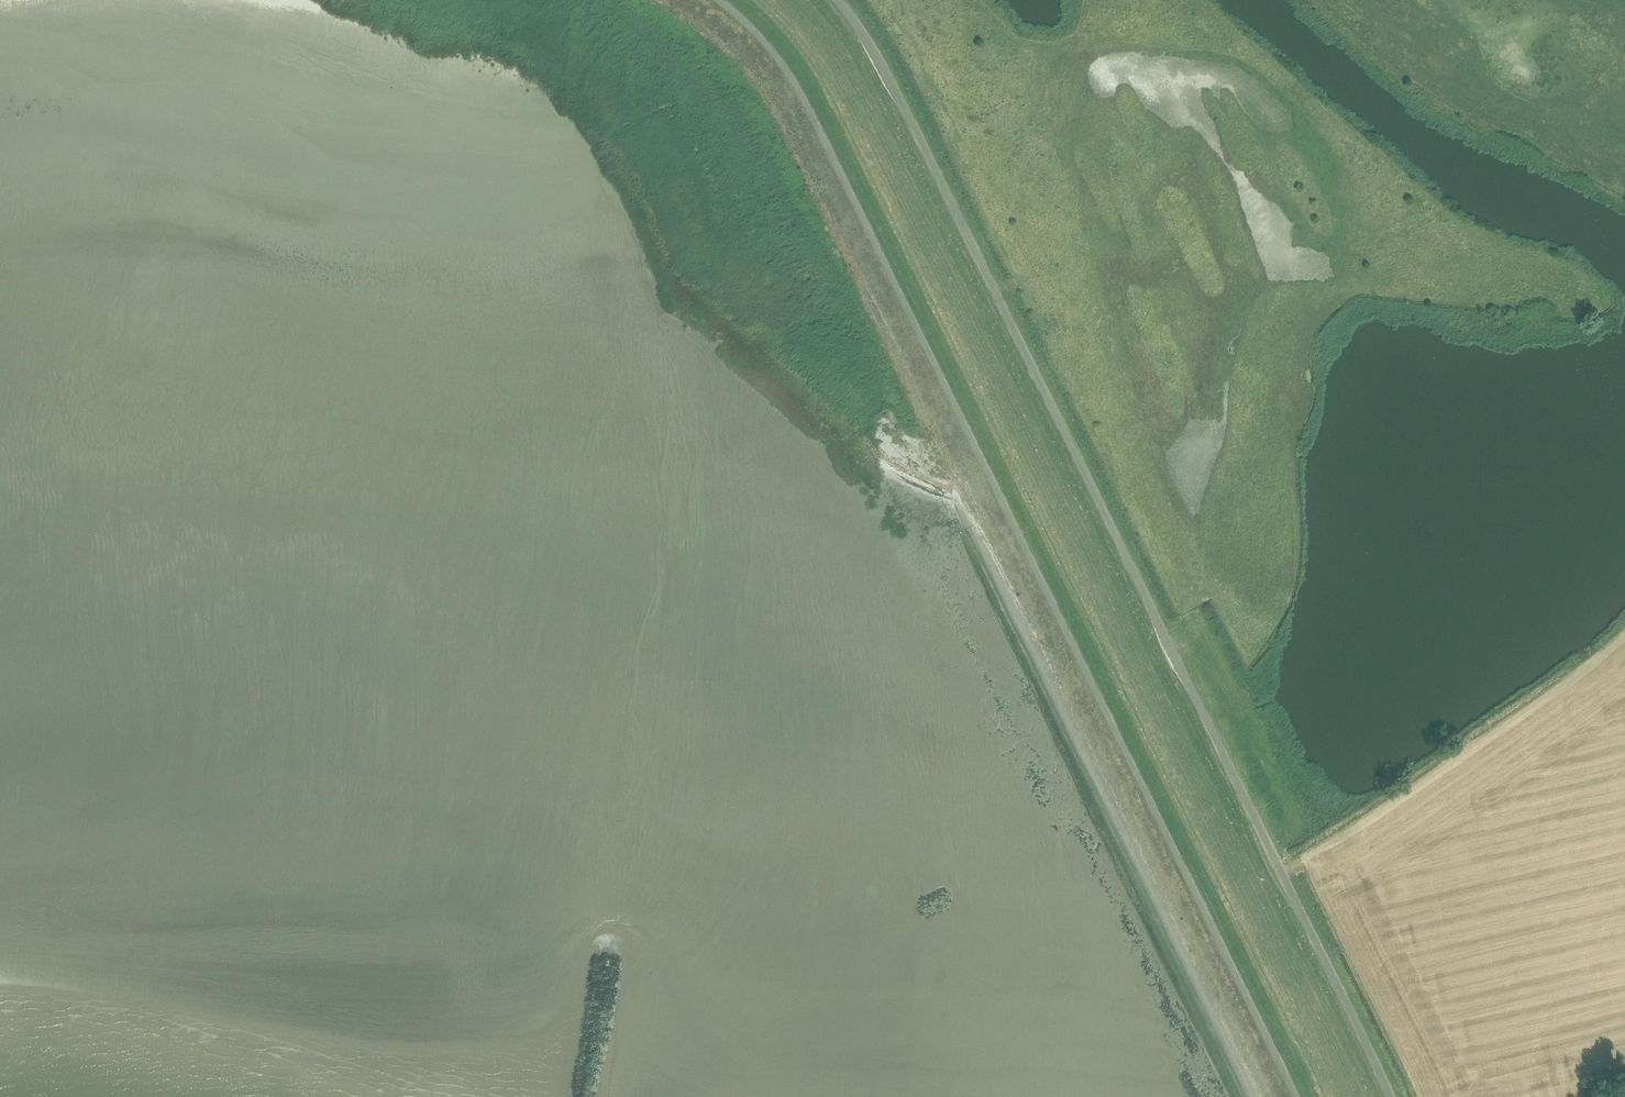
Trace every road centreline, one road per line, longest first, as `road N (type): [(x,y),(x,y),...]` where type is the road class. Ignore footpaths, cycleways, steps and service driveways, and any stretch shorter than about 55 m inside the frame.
road 1 (unclassified): [(1390,1096),(997,295),(887,79),(834,0)]

